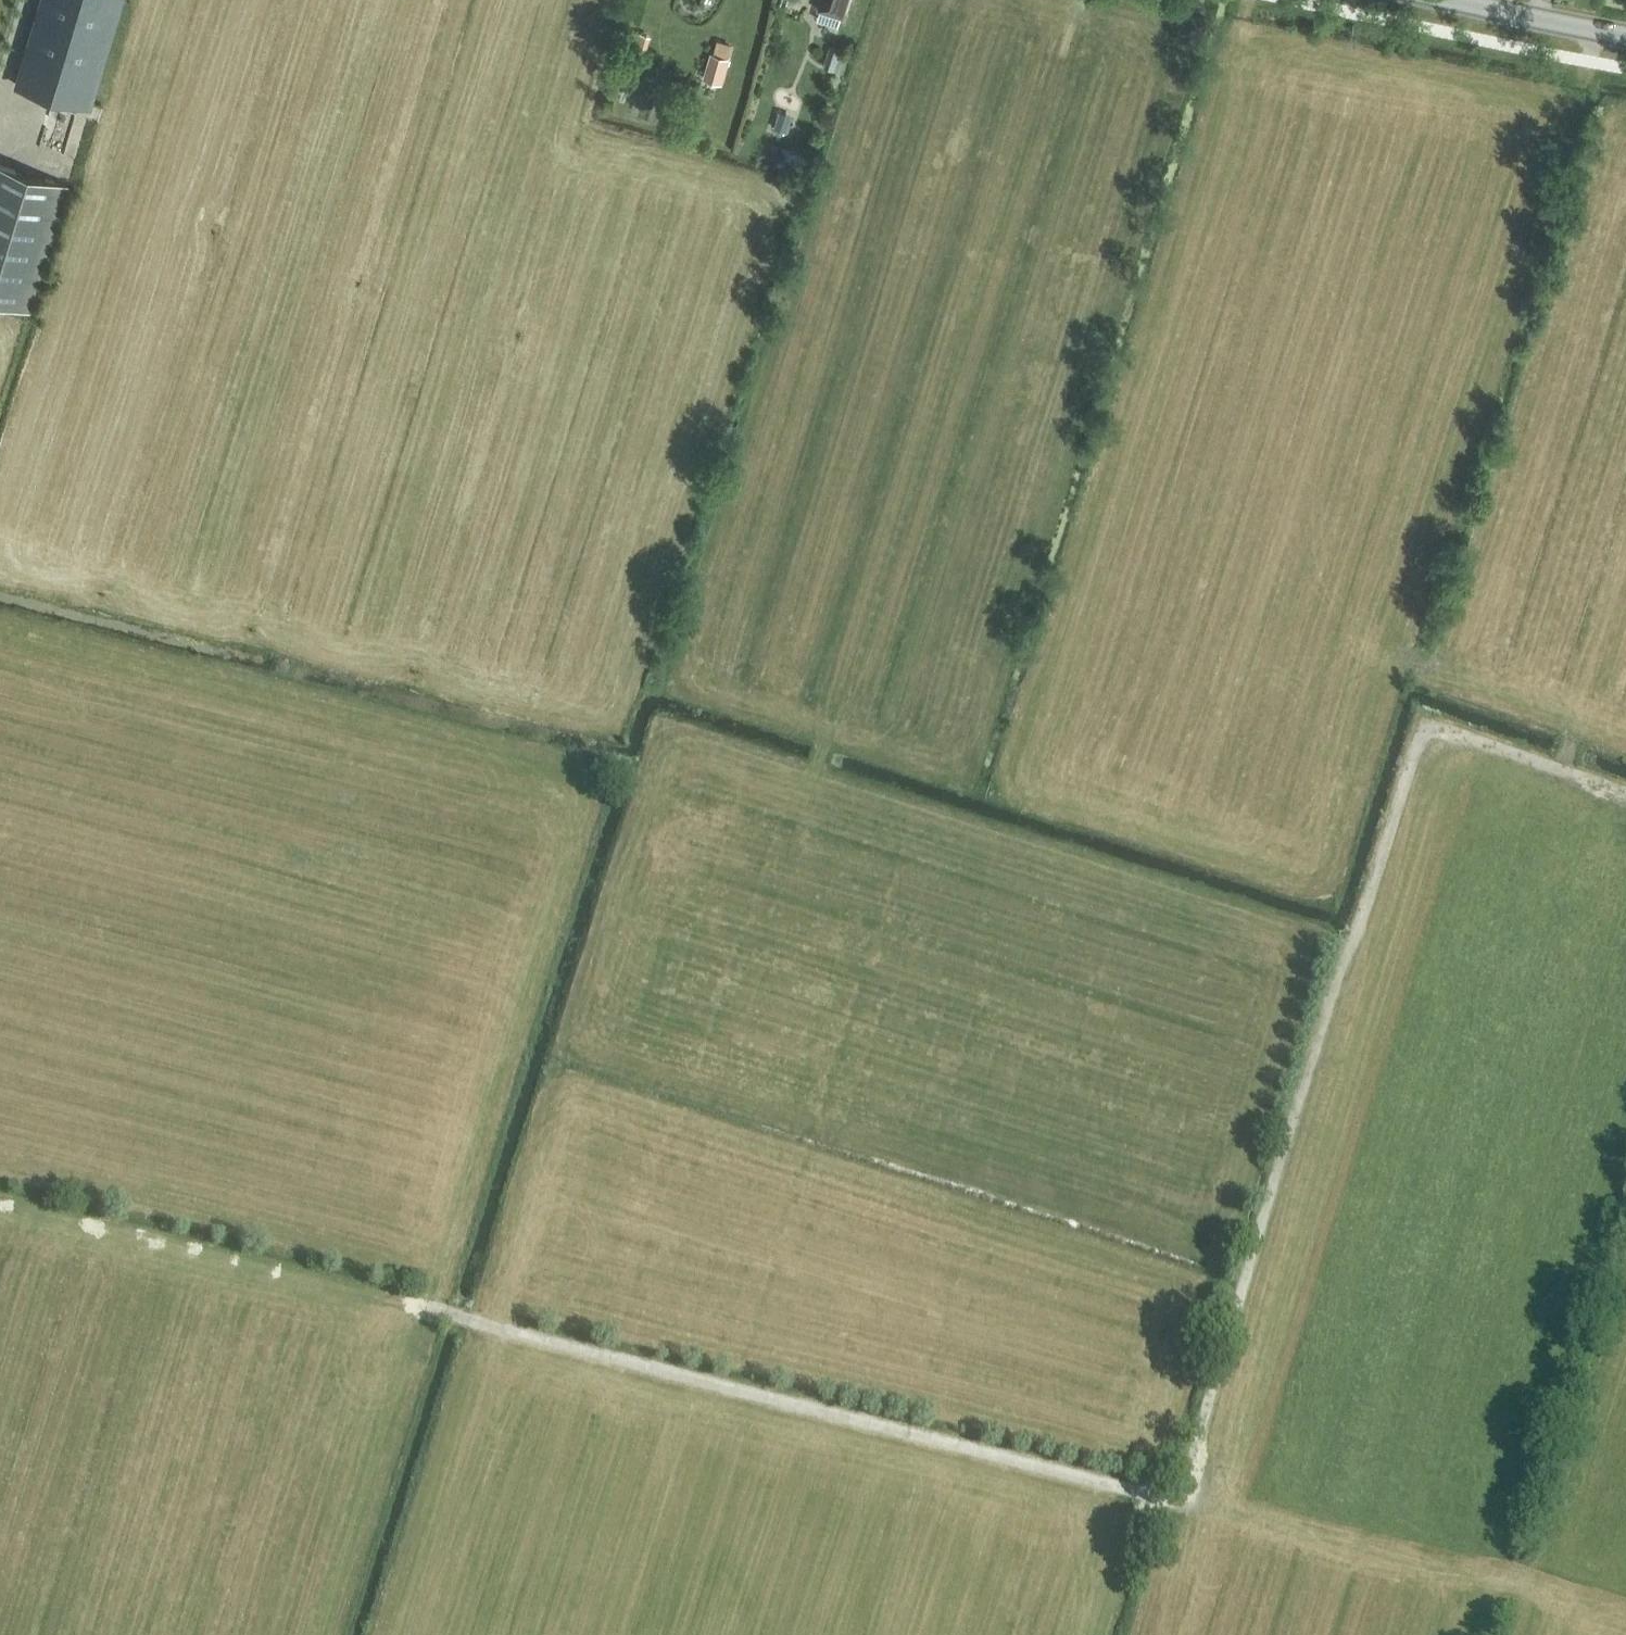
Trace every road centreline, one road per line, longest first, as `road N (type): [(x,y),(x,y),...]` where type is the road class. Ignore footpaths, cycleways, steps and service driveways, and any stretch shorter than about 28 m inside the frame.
road 1 (secondary): [(1625,33),(1456,0)]

